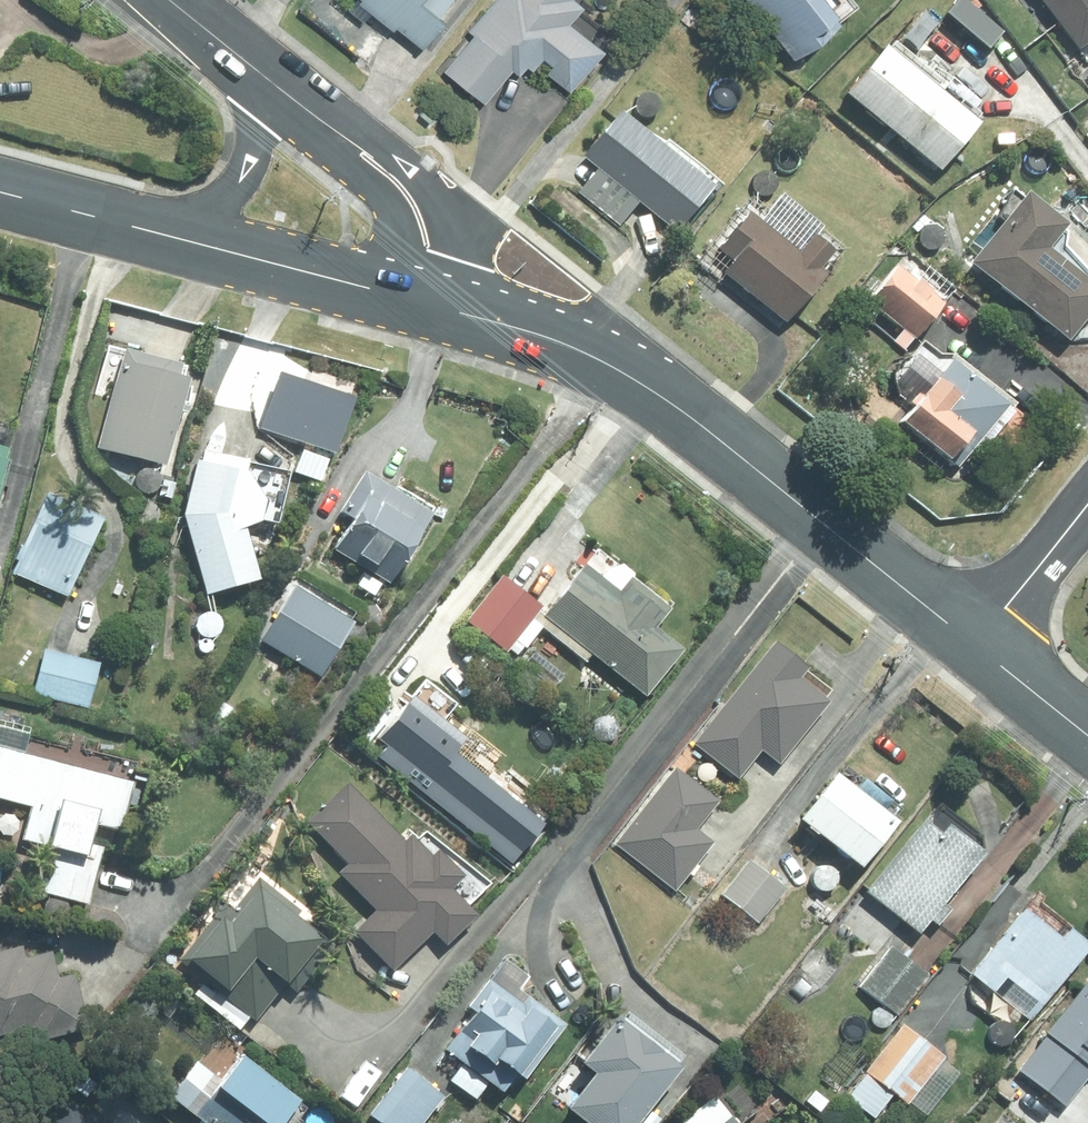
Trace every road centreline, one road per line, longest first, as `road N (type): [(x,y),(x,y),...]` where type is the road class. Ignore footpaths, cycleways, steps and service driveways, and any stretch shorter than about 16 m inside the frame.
road 1 (secondary): [(972,643),(665,399),(587,356),(470,319)]
road 2 (residential): [(289,95),(375,139),(423,181),(443,210),(470,319)]
road 3 (secondary): [(383,293),(131,226)]
road 4 (secondary): [(131,226),(223,201),(238,187),(252,133),(236,54)]
road 5 (residential): [(383,293),(396,248),(388,200),(350,172),(289,95)]
road 6 (residential): [(1087,500),(972,643)]
road 7 (secondary): [(1087,735),(972,643)]
road 8 (secondary): [(131,226),(0,192)]

